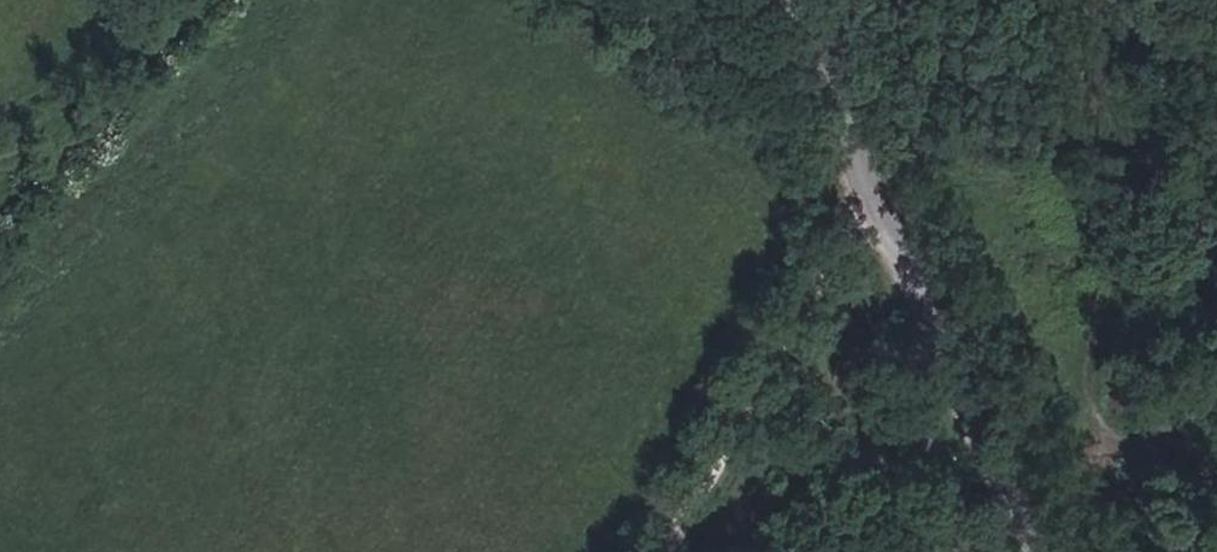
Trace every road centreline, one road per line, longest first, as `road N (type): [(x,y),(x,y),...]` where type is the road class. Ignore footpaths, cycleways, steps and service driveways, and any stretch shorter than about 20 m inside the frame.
road 1 (residential): [(883,220),(831,271),(668,551)]
road 2 (tertiary): [(883,220),(1036,551)]
road 3 (tertiary): [(785,0),(883,220)]
road 4 (track): [(0,138),(29,141),(139,0)]

